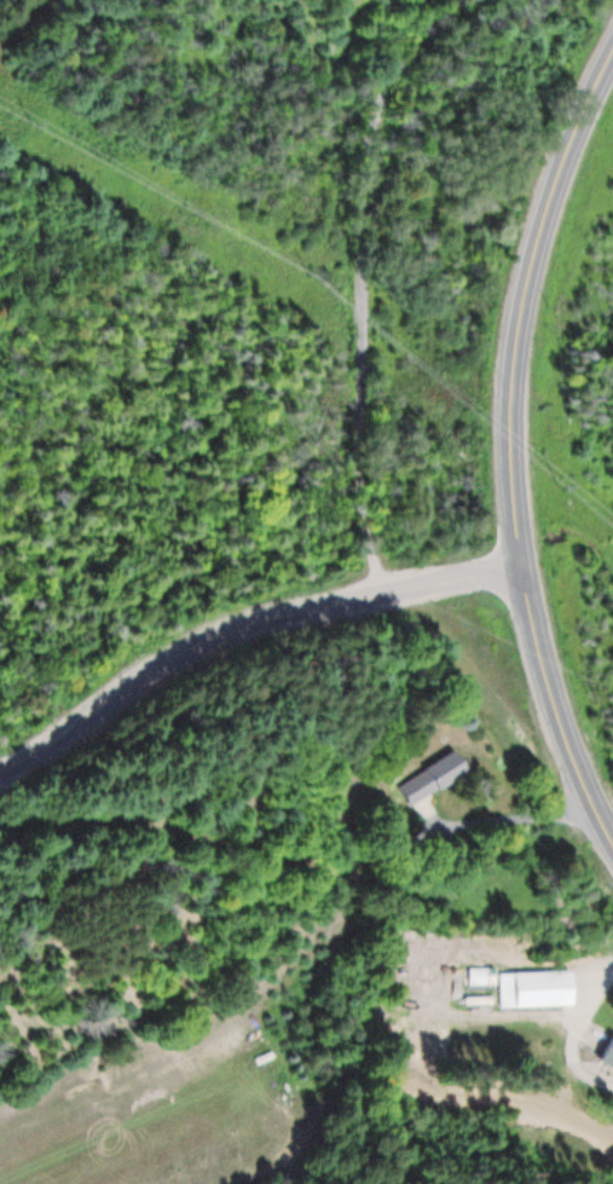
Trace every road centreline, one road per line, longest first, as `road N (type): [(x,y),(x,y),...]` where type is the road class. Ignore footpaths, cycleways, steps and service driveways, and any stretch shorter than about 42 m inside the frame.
road 1 (tertiary): [(612,851),(566,751),(544,675),(521,566),(510,451),(520,317),(545,213),(612,61)]
road 2 (residential): [(521,566),(277,616),(207,642),(0,783)]
road 3 (track): [(377,591),(360,441),(355,244),(387,89)]

